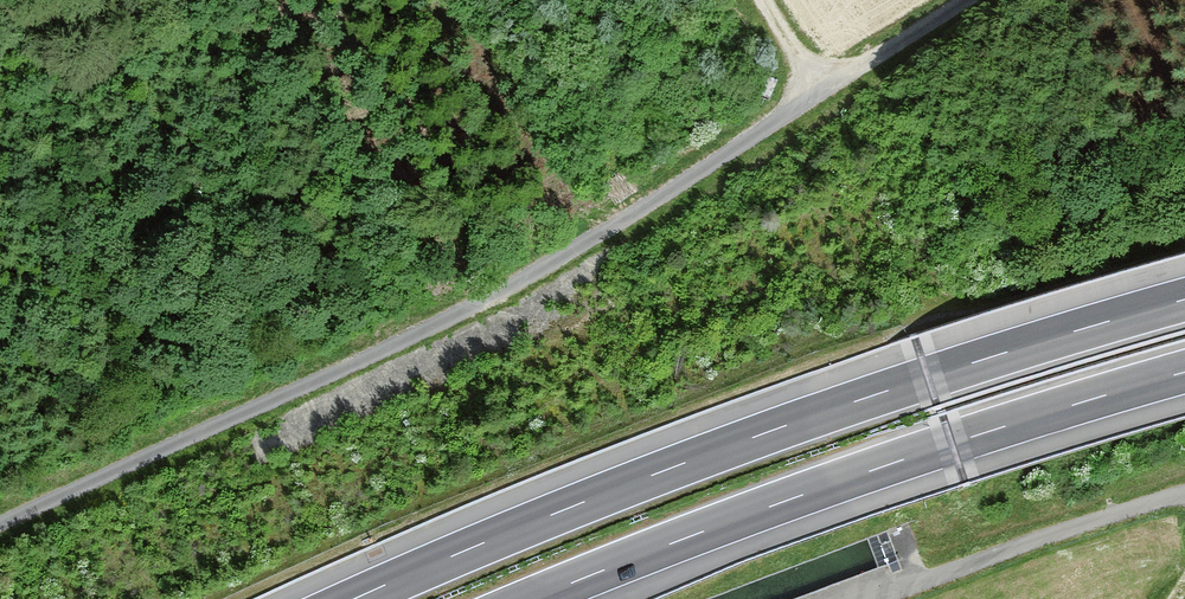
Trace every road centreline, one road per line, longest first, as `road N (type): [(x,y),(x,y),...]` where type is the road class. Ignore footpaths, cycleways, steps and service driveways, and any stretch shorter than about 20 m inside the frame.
road 1 (track): [(0,524),(515,283),(967,0)]
road 2 (motorway): [(1184,299),(774,430),(354,598)]
road 3 (motorway): [(533,598),(797,497),(1184,372)]

